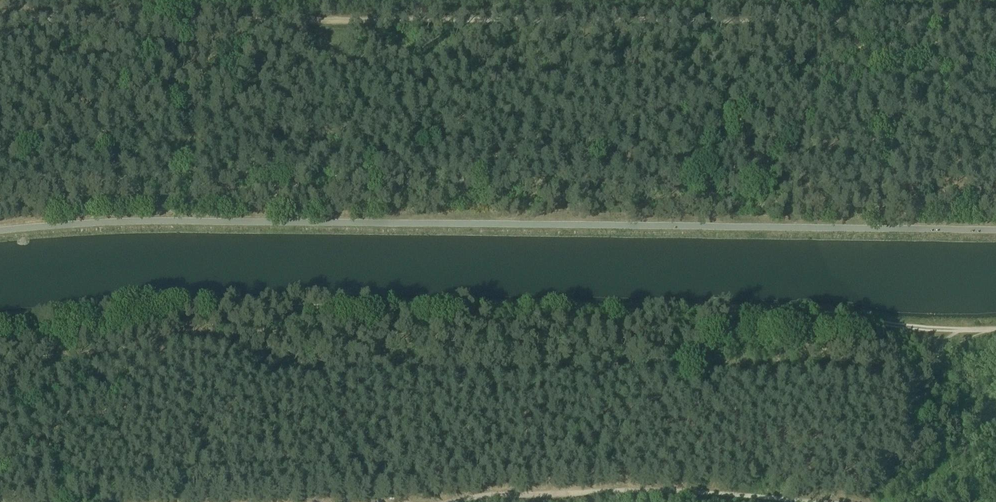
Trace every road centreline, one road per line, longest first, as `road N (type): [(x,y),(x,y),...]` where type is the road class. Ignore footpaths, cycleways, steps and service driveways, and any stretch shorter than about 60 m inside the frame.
road 1 (track): [(995,15),(760,24),(0,24)]
road 2 (track): [(0,328),(230,305),(844,310),(948,328)]
road 3 (track): [(796,501),(629,495),(466,501)]

